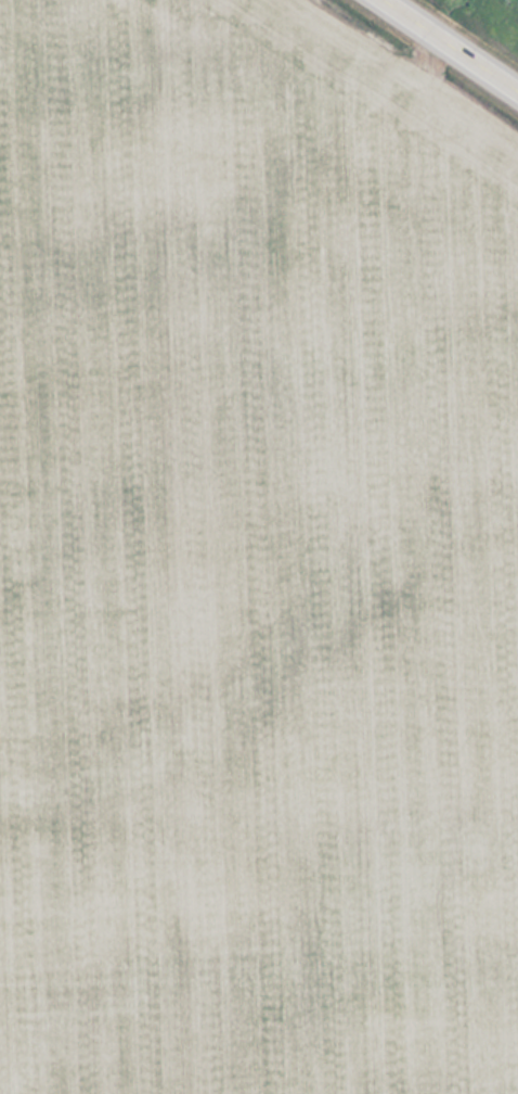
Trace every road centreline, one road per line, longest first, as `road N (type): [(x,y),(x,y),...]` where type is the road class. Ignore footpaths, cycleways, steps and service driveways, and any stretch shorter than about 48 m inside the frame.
road 1 (primary): [(386,0),(517,92)]

